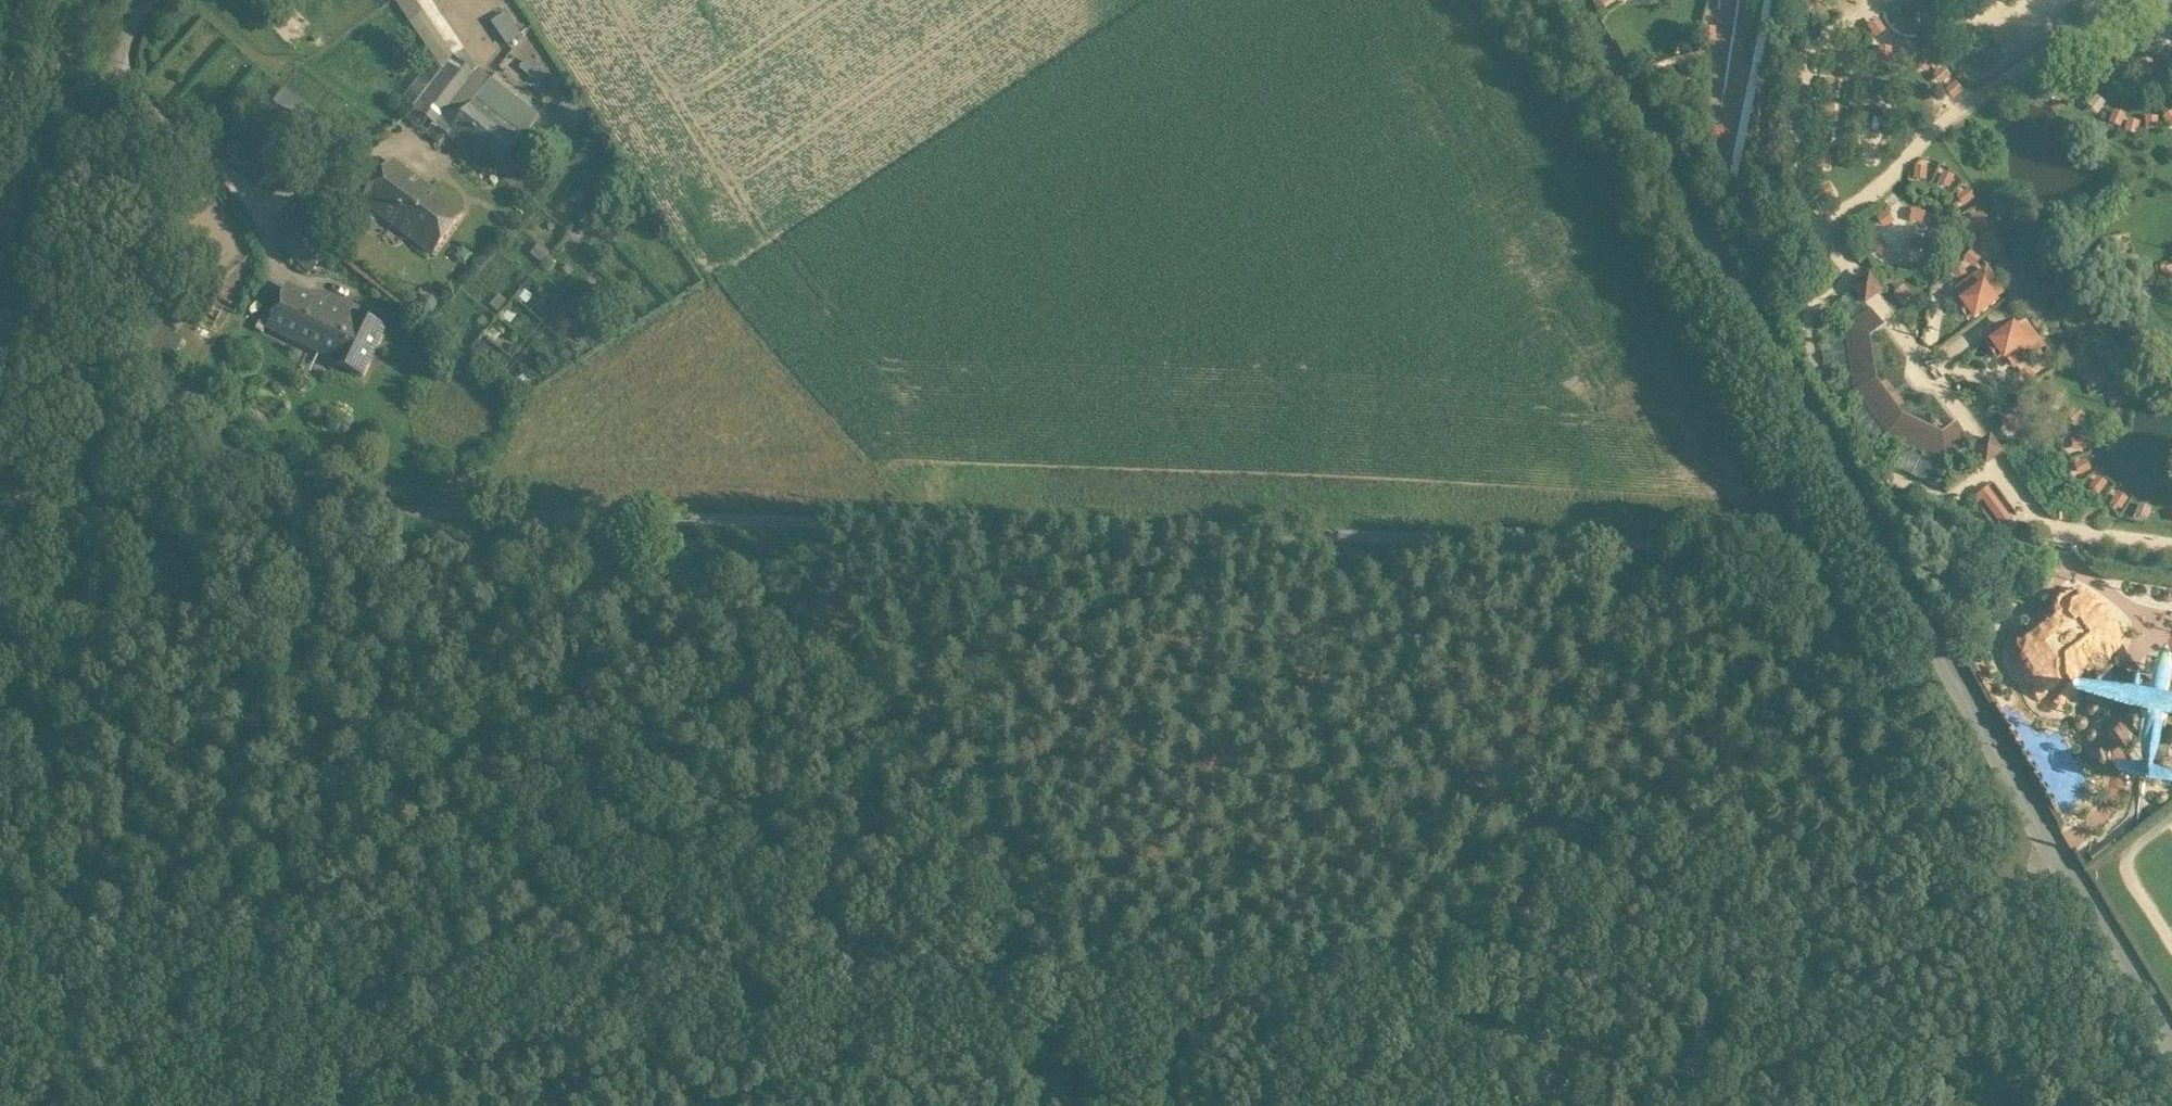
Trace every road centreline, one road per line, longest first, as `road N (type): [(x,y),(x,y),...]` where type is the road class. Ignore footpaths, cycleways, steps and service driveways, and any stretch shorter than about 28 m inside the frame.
road 1 (unclassified): [(2002,915),(1794,551),(0,484)]
road 2 (track): [(463,1105),(471,1041),(522,986),(603,1007),(930,1049),(1027,1048),(1123,1002)]
road 3 (track): [(135,487),(89,675),(0,927)]
road 4 (unclassified): [(153,0),(0,353)]
road 5 (unclassified): [(2117,1105),(2002,915)]

